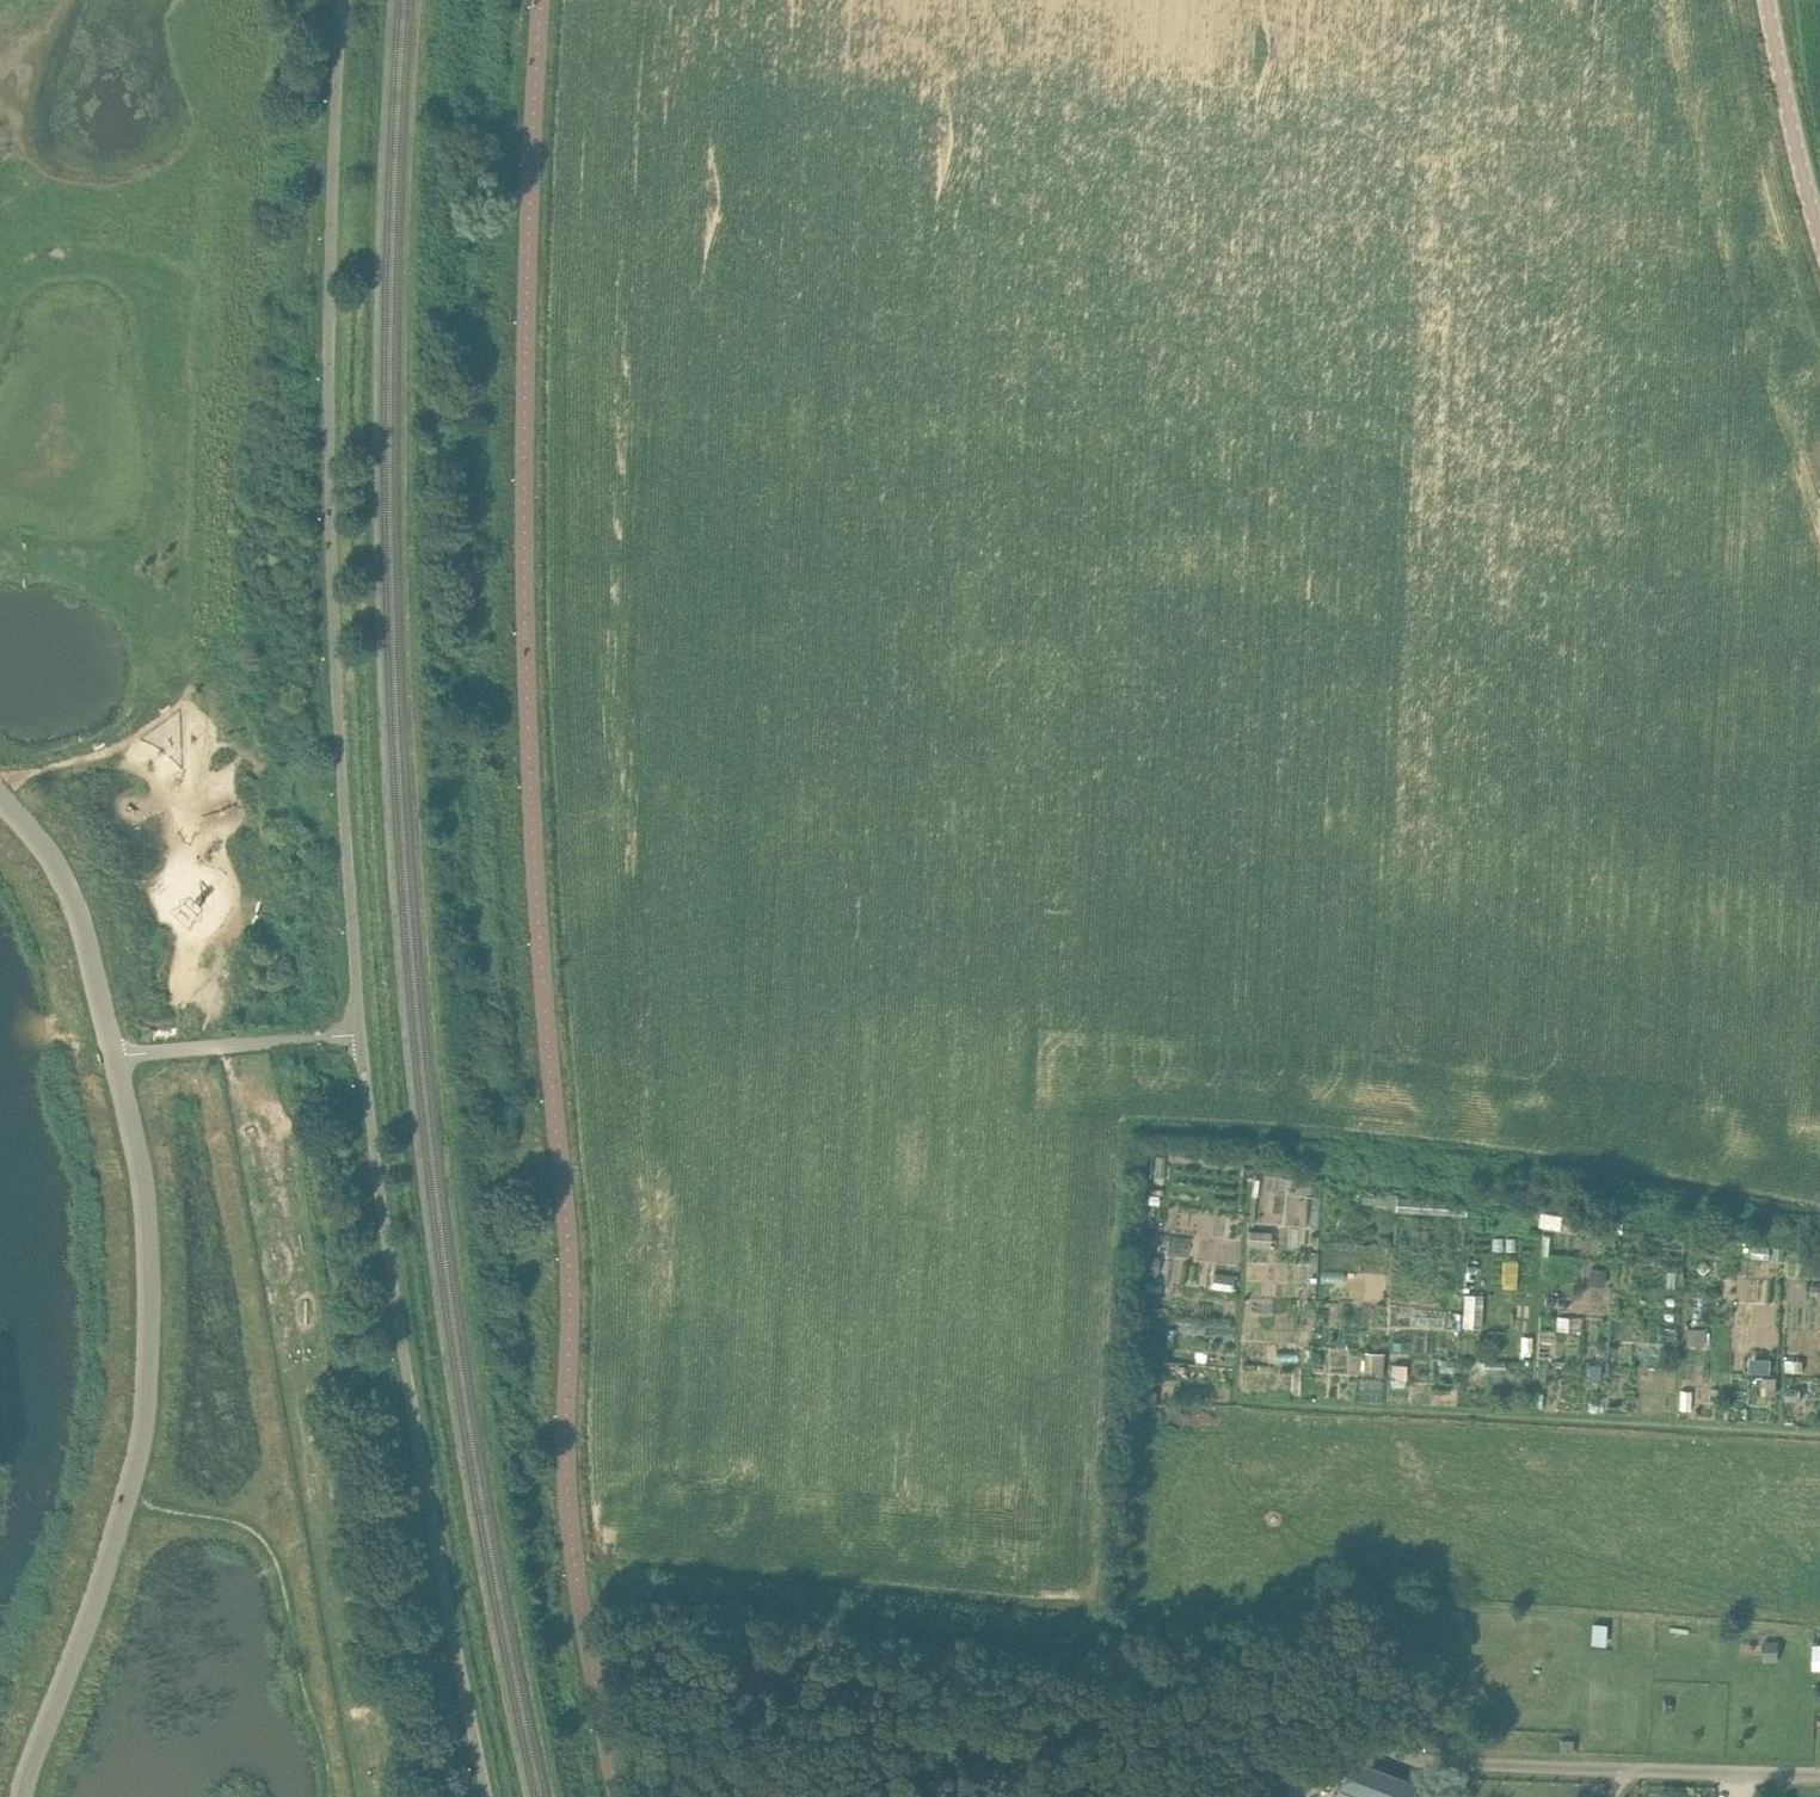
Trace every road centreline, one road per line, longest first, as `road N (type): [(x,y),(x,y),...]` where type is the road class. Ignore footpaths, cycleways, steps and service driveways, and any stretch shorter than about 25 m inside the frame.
road 1 (residential): [(1422,1761),(1819,1775)]
road 2 (unclassified): [(1771,0),(1819,218)]

